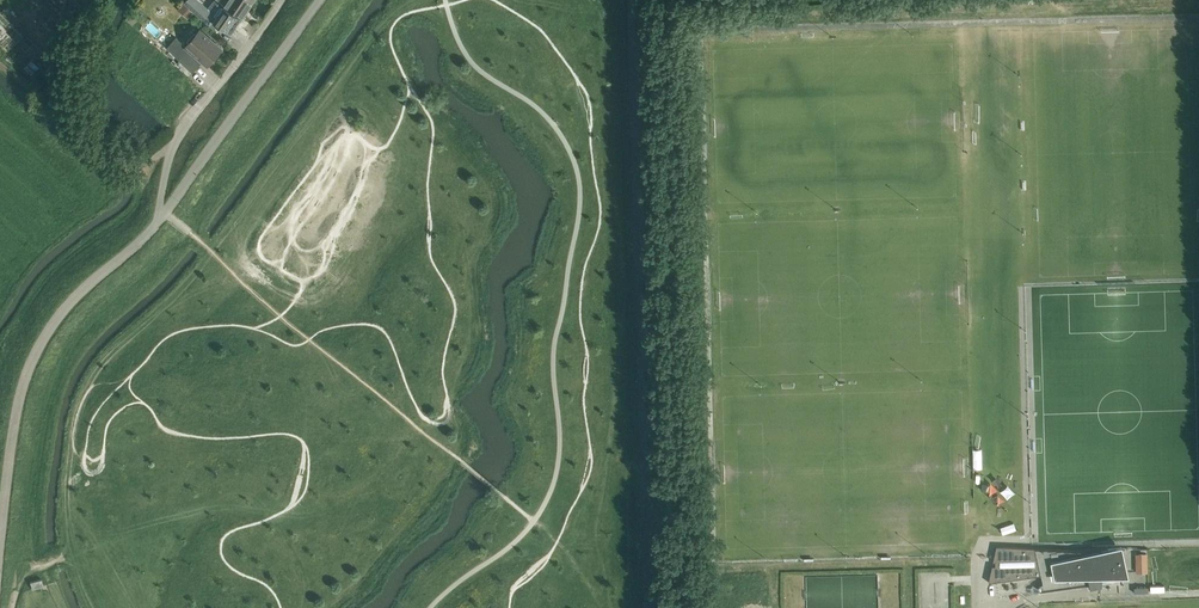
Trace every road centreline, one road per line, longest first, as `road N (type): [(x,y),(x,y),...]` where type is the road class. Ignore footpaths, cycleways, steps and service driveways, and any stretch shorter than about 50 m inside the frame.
road 1 (unclassified): [(0,544),(15,423),(33,359),(62,314),(159,222)]
road 2 (unclassified): [(159,222),(320,0)]
road 3 (residential): [(159,222),(172,148),(282,0)]

